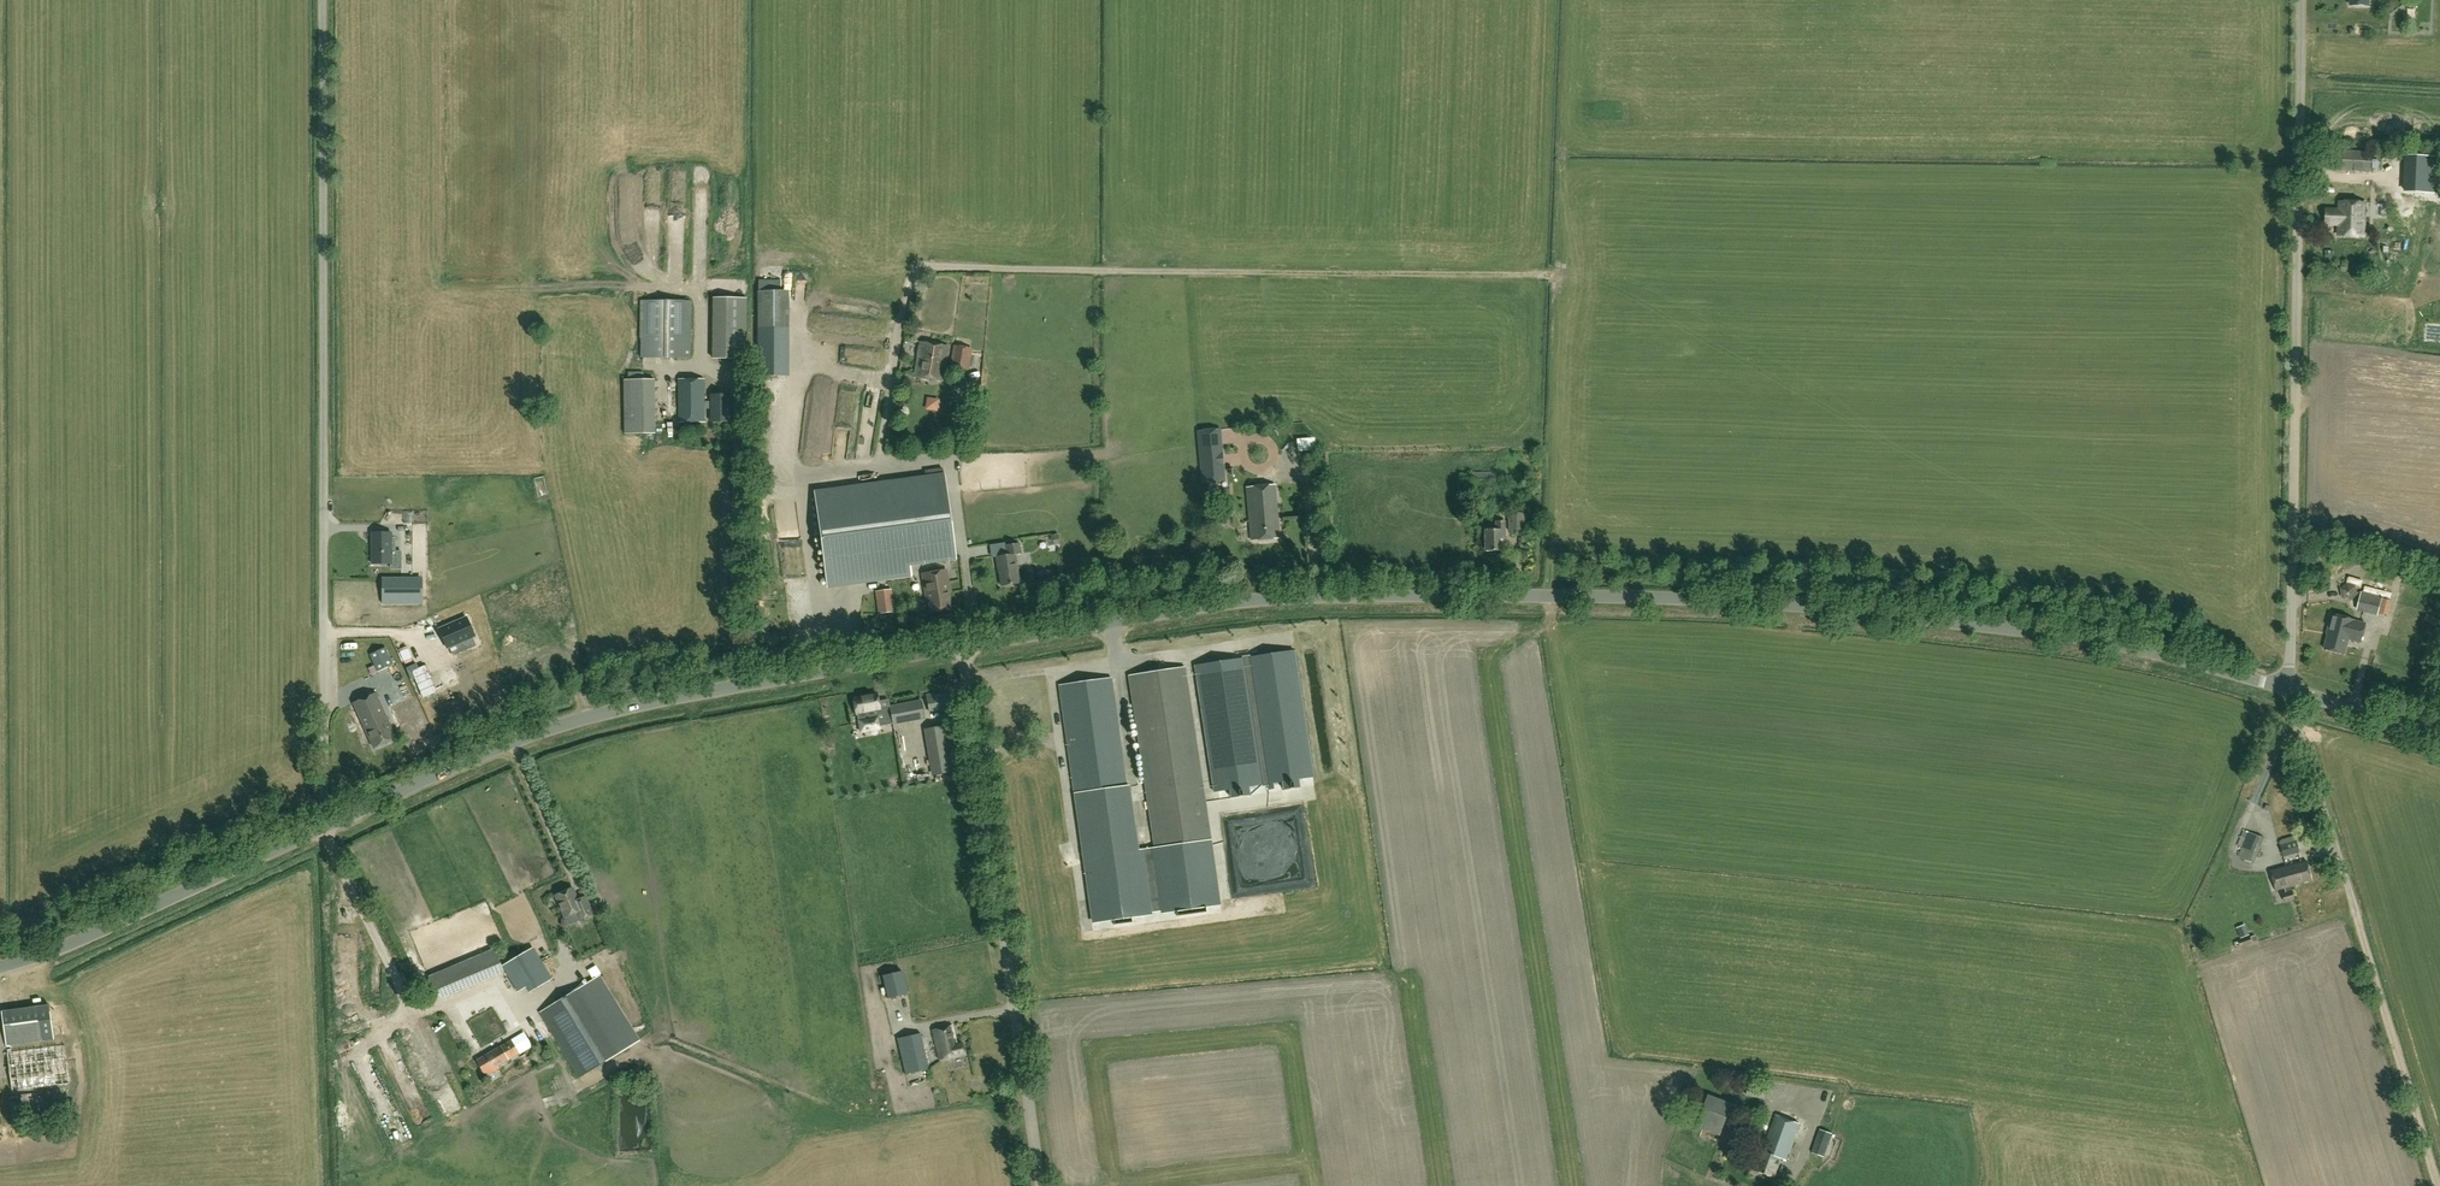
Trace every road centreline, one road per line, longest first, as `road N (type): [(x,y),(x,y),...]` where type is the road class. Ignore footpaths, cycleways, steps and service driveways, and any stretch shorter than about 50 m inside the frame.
road 1 (unclassified): [(2439,734),(2164,656),(2044,634),(1721,601),(1475,593),(1229,602),(962,649)]
road 2 (unclassified): [(962,649),(628,709),(512,743),(123,924),(0,970)]
road 3 (unclassified): [(1044,1185),(962,649)]
road 4 (track): [(2439,1185),(2285,688)]

